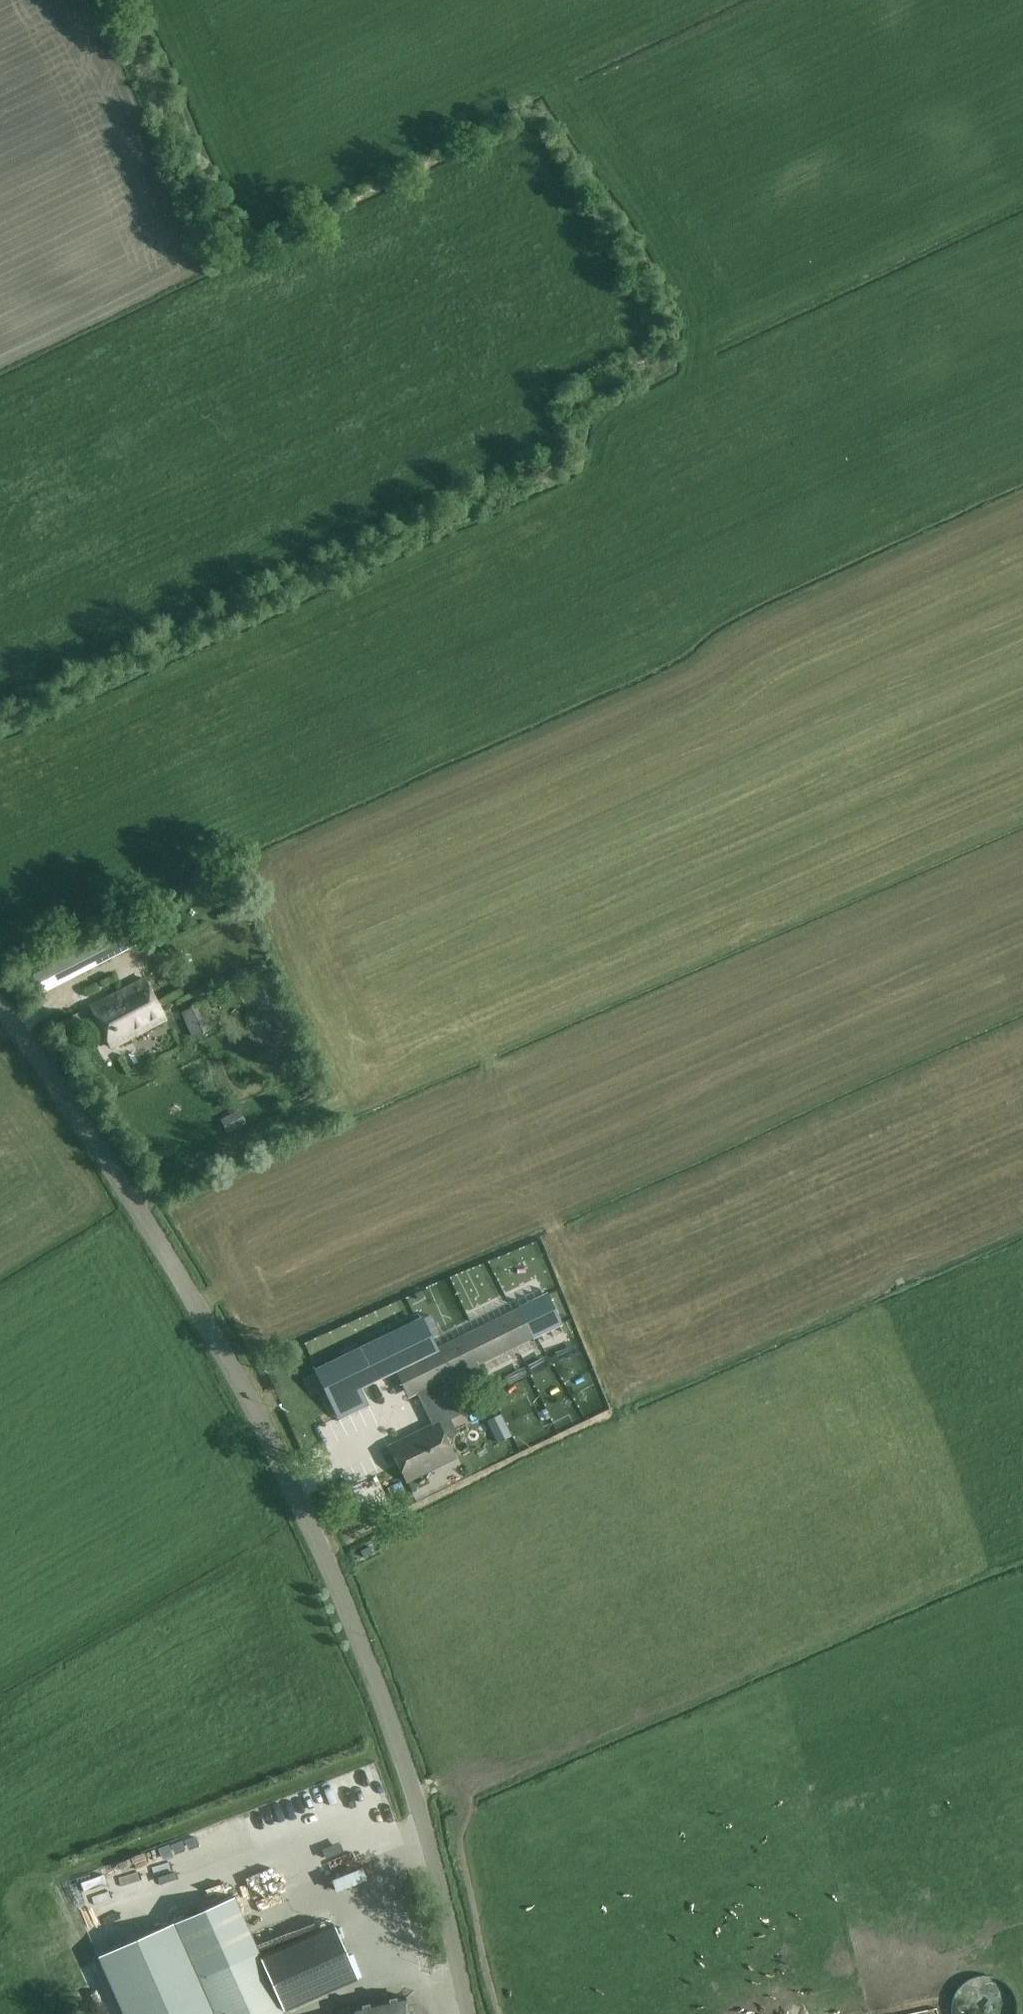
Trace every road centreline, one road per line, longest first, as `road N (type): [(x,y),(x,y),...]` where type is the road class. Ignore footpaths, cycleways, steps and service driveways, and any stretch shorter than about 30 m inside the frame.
road 1 (residential): [(468,2013),(420,1800),(365,1645),(268,1431),(57,1073),(0,1000)]

